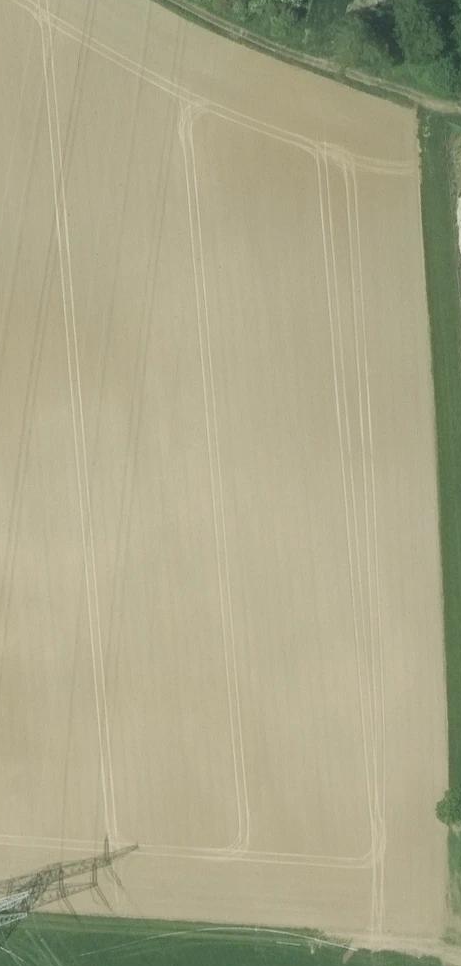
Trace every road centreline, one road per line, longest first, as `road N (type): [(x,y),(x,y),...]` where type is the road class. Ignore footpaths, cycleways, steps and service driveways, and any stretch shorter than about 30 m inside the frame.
road 1 (track): [(187,0),(460,111)]

